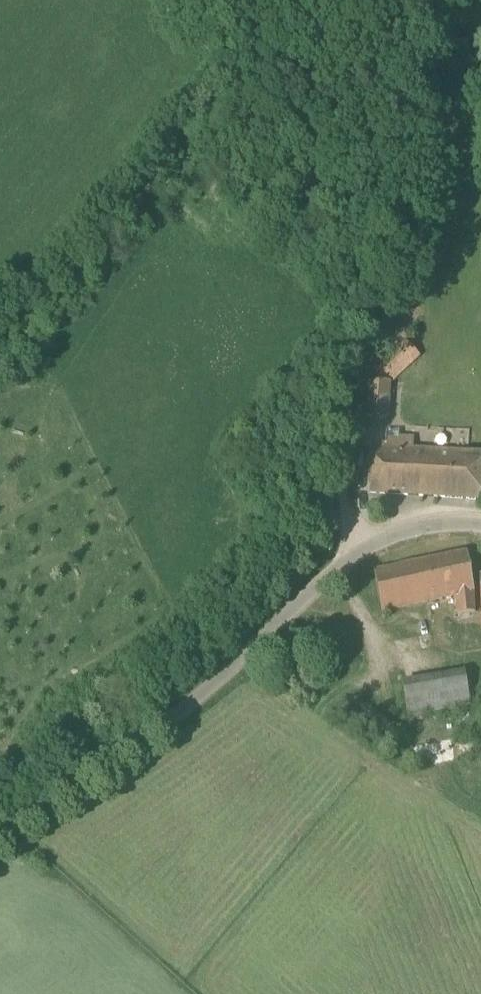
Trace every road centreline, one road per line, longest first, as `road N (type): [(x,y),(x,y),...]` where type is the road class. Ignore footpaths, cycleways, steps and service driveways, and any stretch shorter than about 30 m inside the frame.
road 1 (unclassified): [(0,837),(158,728),(357,552),(407,529),(480,524)]
road 2 (track): [(222,70),(319,189),(350,242),(356,314),(344,414),(346,516),(357,552)]

